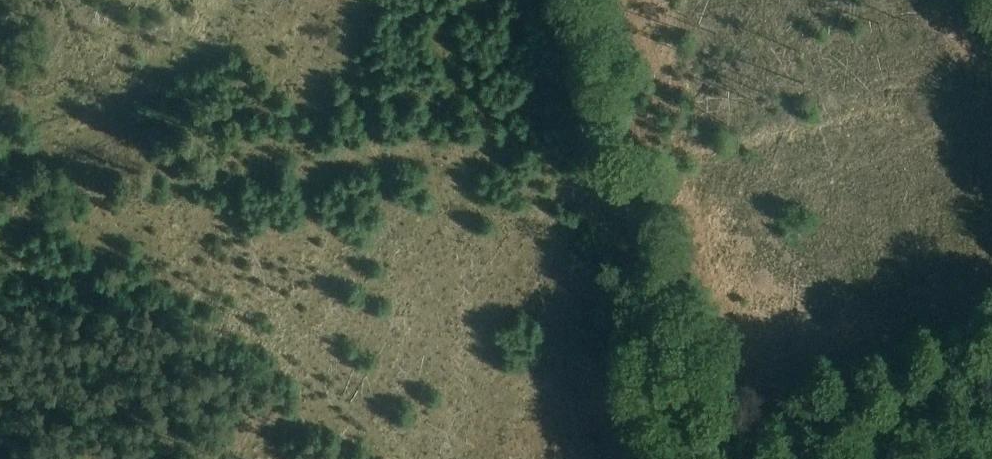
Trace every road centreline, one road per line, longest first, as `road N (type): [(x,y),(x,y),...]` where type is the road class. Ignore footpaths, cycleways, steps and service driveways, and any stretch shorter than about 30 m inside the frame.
road 1 (track): [(698,458),(563,0)]

